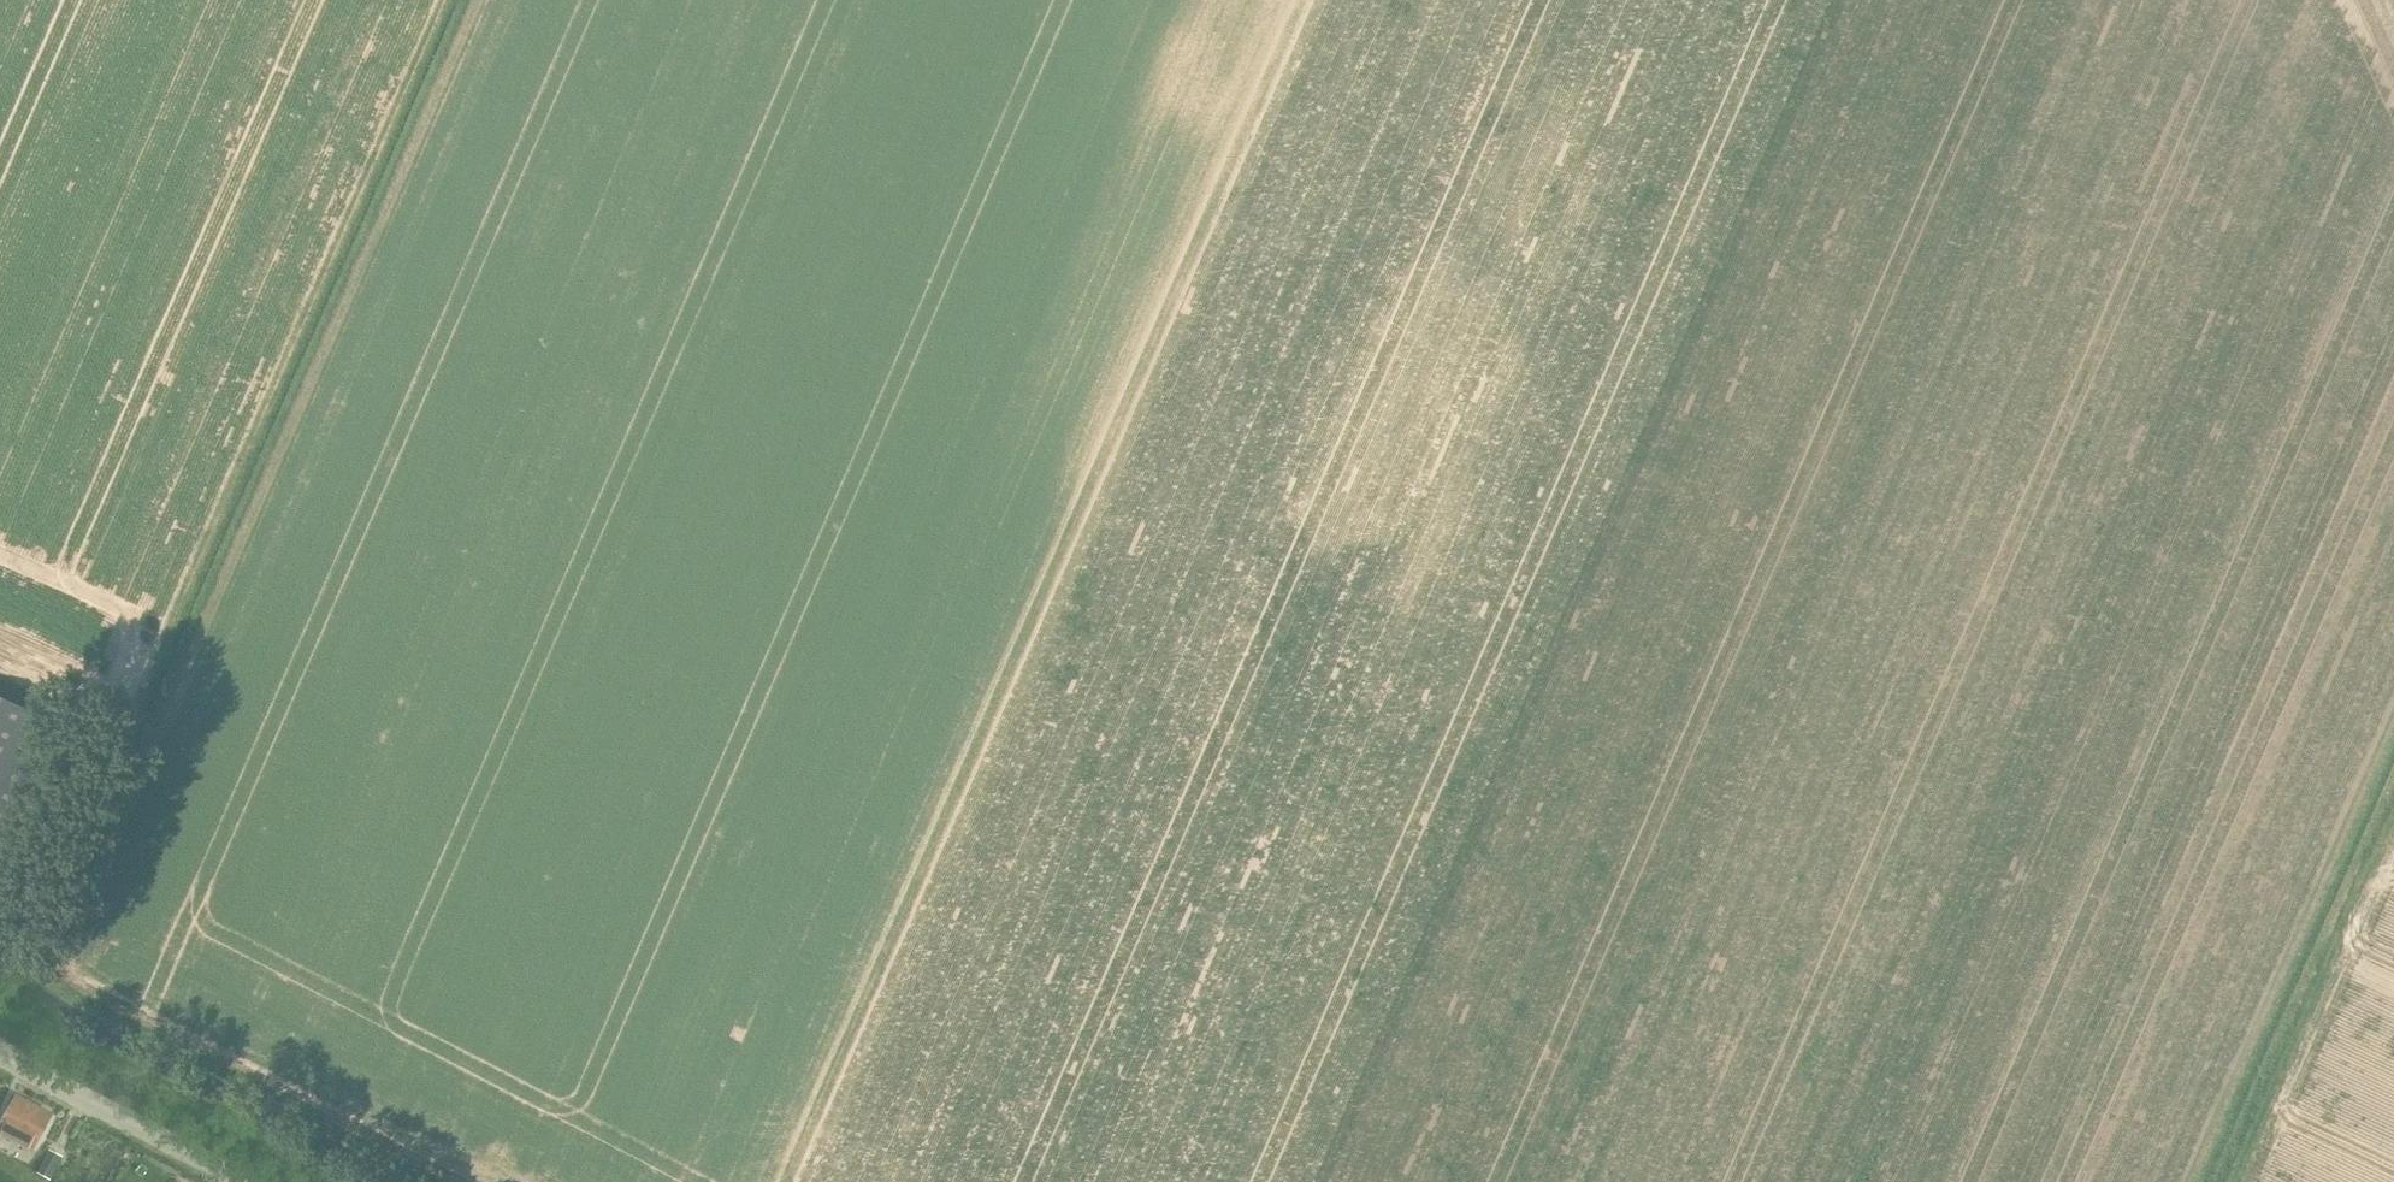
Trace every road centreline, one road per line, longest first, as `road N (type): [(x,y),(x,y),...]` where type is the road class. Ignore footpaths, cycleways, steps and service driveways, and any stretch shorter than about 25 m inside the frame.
road 1 (track): [(443,1181),(47,973),(474,0)]
road 2 (track): [(2226,1181),(2393,807)]
road 3 (track): [(331,1181),(0,1013)]
road 4 (unclassified): [(0,1054),(245,1181)]
road 5 (track): [(2323,1165),(2393,1057)]

